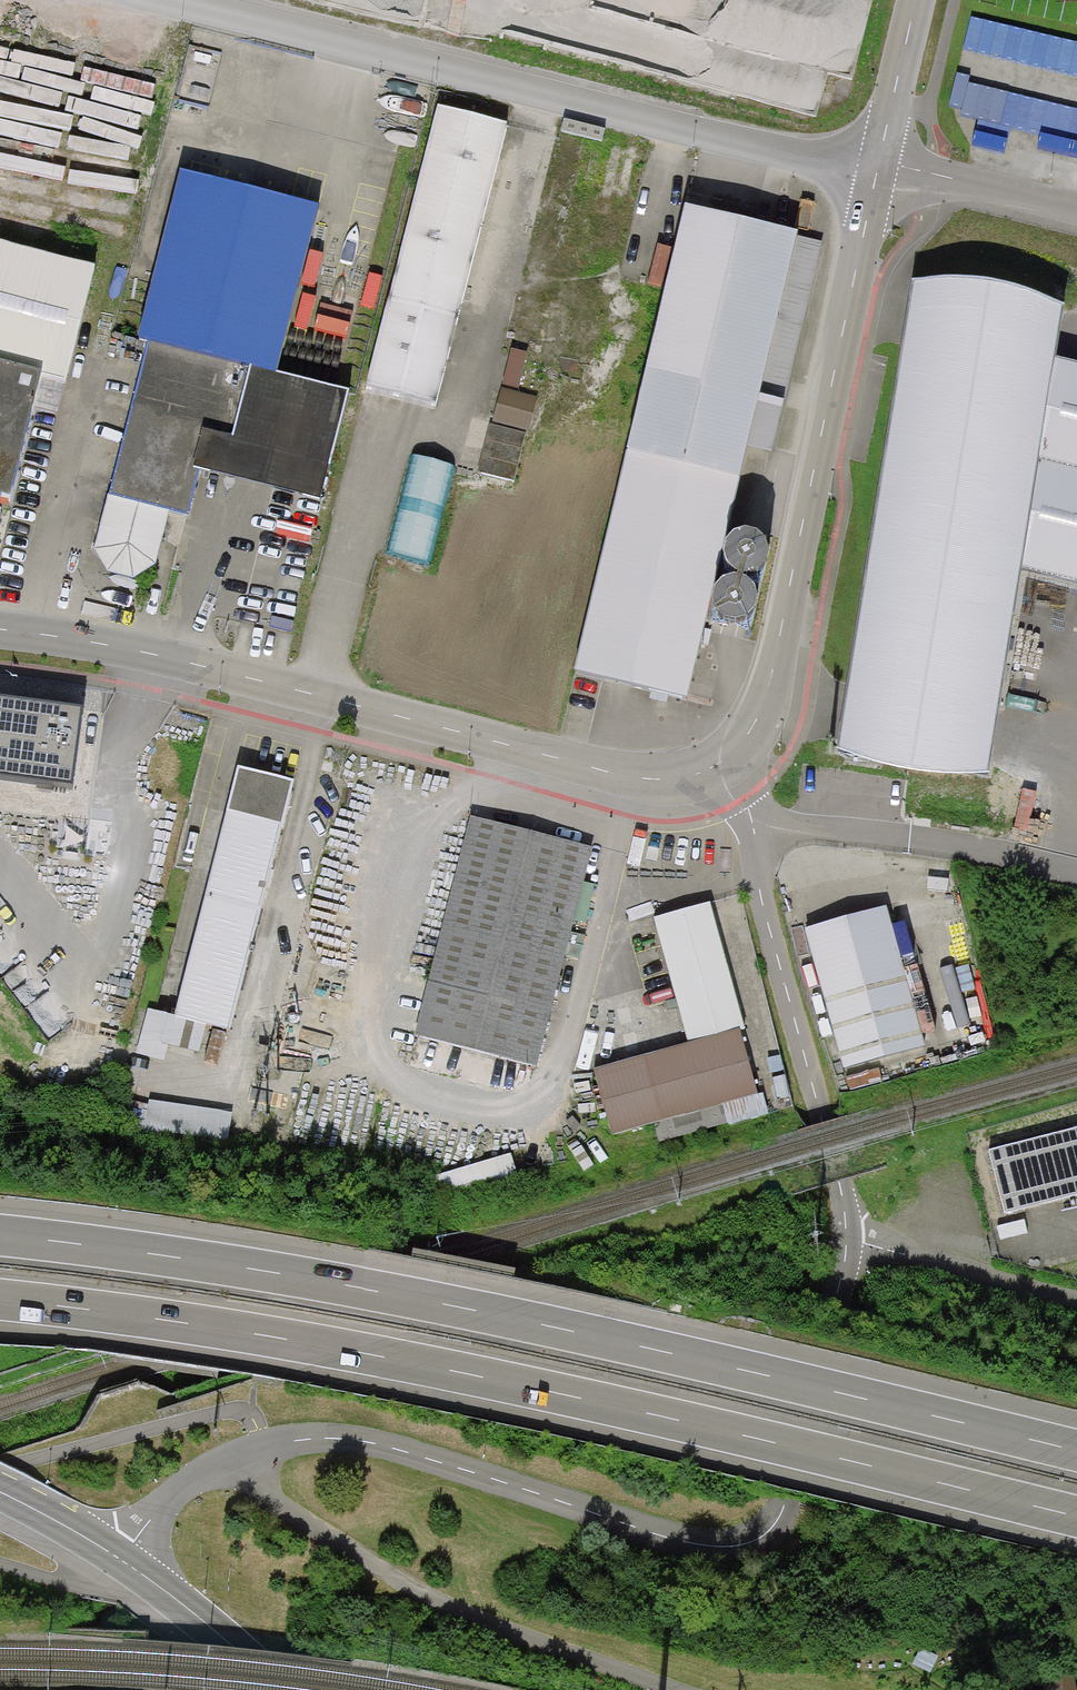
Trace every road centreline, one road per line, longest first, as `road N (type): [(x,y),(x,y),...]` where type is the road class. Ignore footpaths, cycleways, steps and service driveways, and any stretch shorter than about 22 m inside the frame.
road 1 (unclassified): [(733,809),(844,1189),(850,1246),(847,1309),(788,1508),(764,1536),(727,1547),(672,1540),(365,1441),(309,1439),(262,1447),(192,1480),(111,1549)]
road 2 (motorway): [(0,1303),(424,1371),(1076,1518)]
road 3 (motorway): [(1076,1451),(562,1331),(220,1268),(0,1242)]
road 4 (residential): [(159,0),(788,154),(877,166)]
road 5 (residential): [(714,771),(673,782),(606,775),(120,648),(0,632)]
road 6 (residential): [(877,166),(761,713),(740,749),(714,771)]
road 7 (track): [(262,1447),(282,1504),(409,1586),(673,1689)]
road 8 (track): [(850,1246),(1076,1303)]
road 9 (primary): [(111,1549),(274,1689)]
road 10 (residential): [(1076,211),(877,166)]
road 11 (residential): [(917,0),(877,166)]
road 12 (primary): [(0,1492),(111,1549)]

